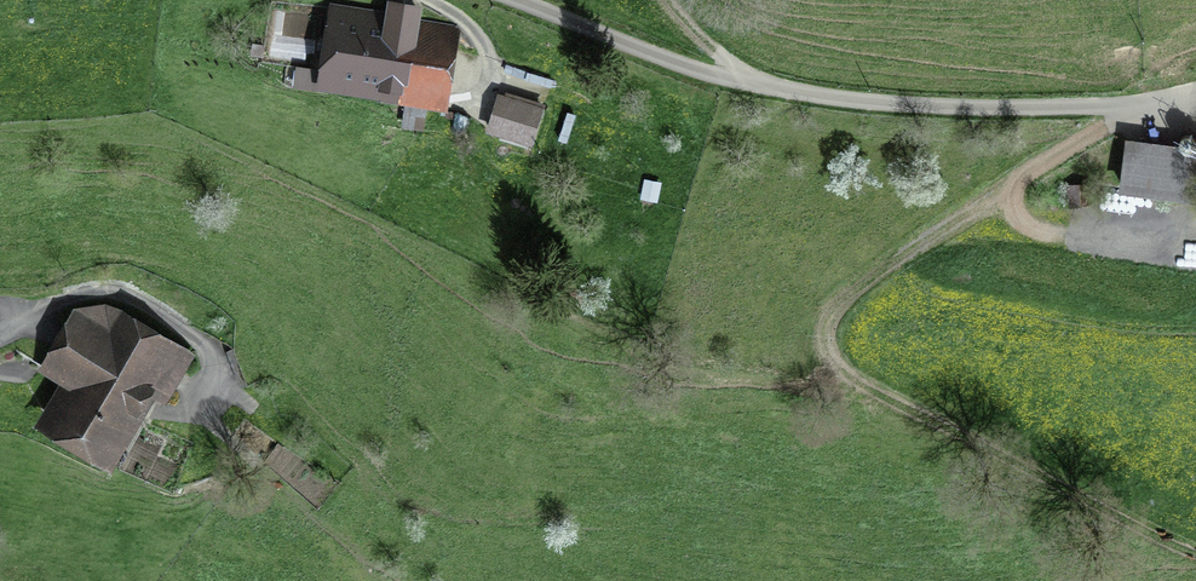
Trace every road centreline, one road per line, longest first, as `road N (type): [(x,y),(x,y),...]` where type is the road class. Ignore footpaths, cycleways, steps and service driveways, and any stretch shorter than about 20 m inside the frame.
road 1 (track): [(1132,105),(852,294),(833,315),(827,346),(859,380),(1195,548)]
road 2 (track): [(774,88),(722,55),(666,0)]

